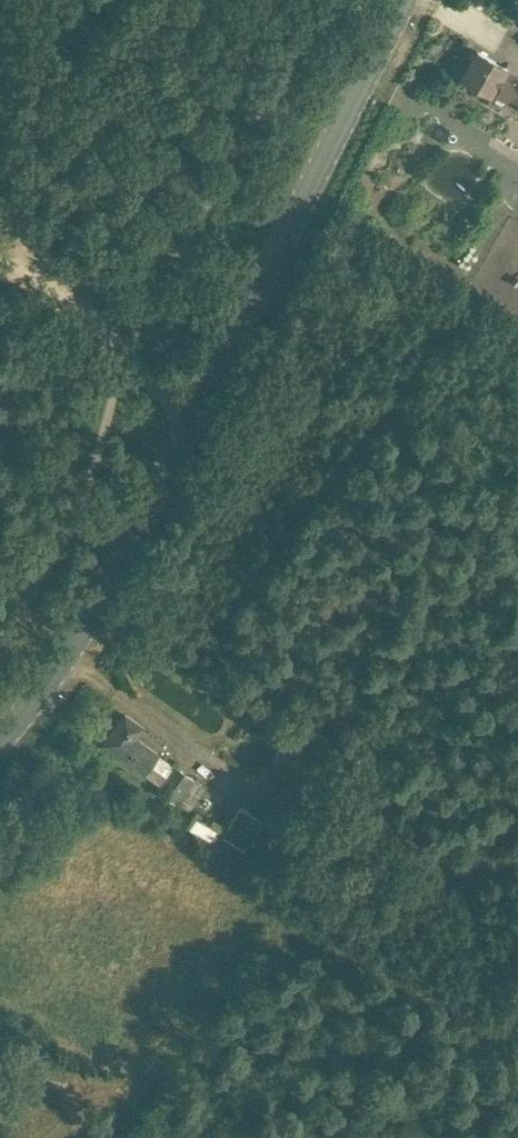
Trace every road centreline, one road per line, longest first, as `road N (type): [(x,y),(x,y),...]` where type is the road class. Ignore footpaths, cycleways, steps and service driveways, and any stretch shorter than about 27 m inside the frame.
road 1 (secondary): [(0,739),(84,623),(406,0)]
road 2 (track): [(0,267),(122,364)]

